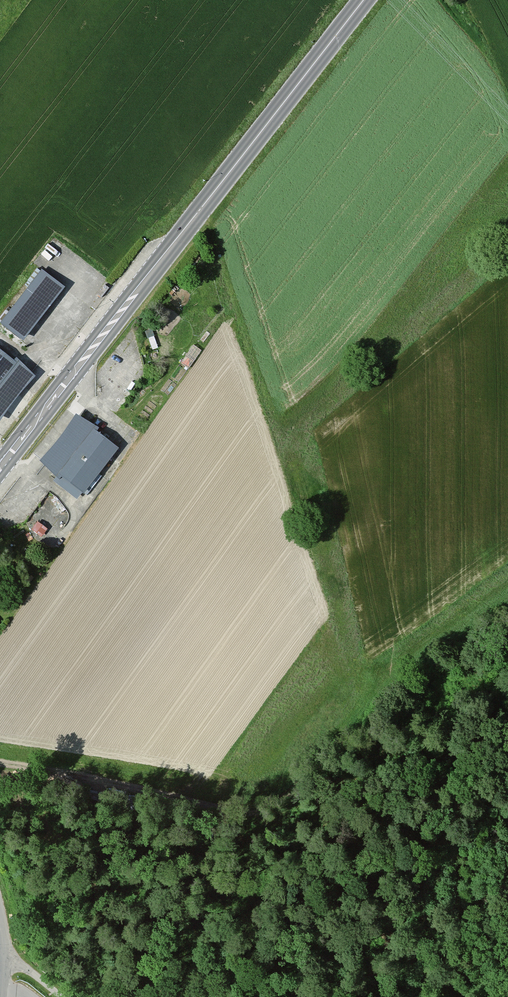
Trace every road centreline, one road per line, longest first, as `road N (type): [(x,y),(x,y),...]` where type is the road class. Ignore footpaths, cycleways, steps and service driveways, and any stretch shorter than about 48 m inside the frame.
road 1 (primary): [(0,467),(364,0)]
road 2 (track): [(0,759),(208,803),(263,798),(321,757),(361,705),(407,666),(507,597)]
road 3 (track): [(321,757),(412,727),(507,740)]

